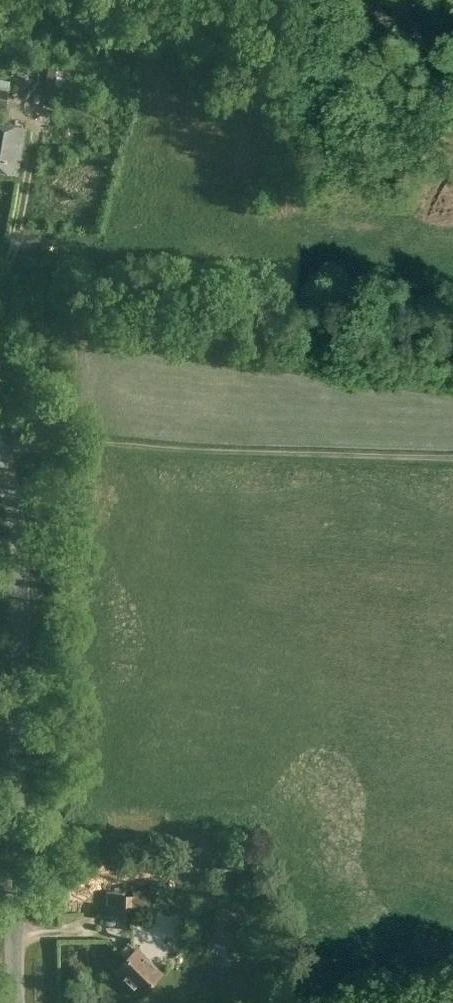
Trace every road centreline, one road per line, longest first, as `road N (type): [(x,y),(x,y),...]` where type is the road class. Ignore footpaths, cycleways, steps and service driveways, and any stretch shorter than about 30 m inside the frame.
road 1 (tertiary): [(17,1002),(21,569),(15,508),(0,465)]
road 2 (track): [(452,461),(0,444)]

